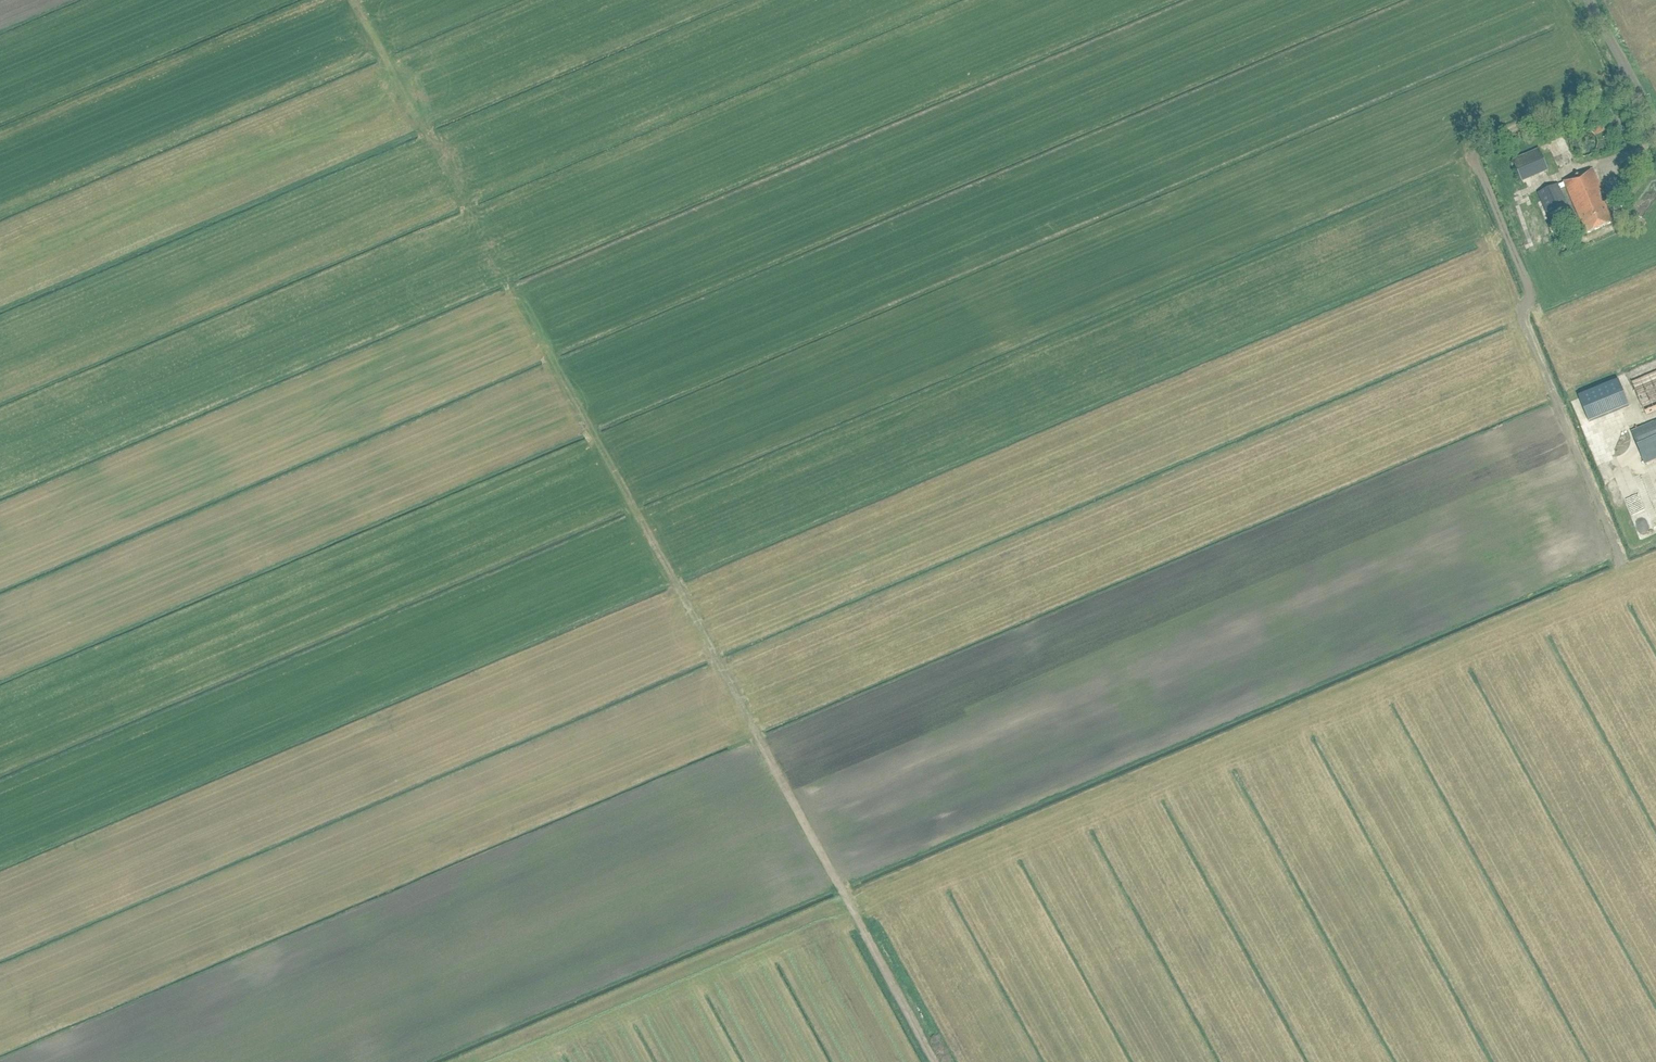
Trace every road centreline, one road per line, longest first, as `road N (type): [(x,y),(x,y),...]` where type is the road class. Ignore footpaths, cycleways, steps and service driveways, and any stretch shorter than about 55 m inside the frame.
road 1 (unclassified): [(1655,126),(1586,0)]

